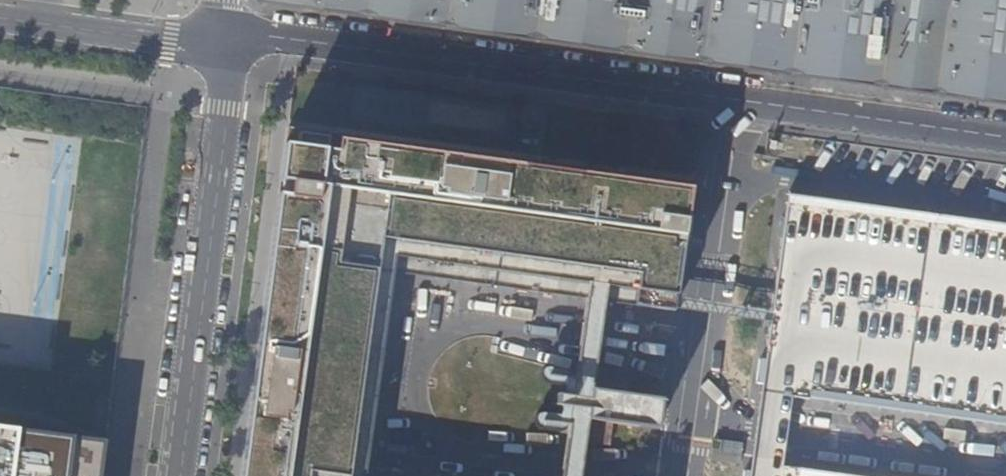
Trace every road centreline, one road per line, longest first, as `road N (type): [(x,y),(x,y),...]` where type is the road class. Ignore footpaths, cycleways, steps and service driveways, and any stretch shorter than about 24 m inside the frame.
road 1 (unclassified): [(222,37),(270,36),(1005,139)]
road 2 (unclassified): [(180,475),(227,108),(222,37)]
road 3 (unclassified): [(0,17),(222,37)]

